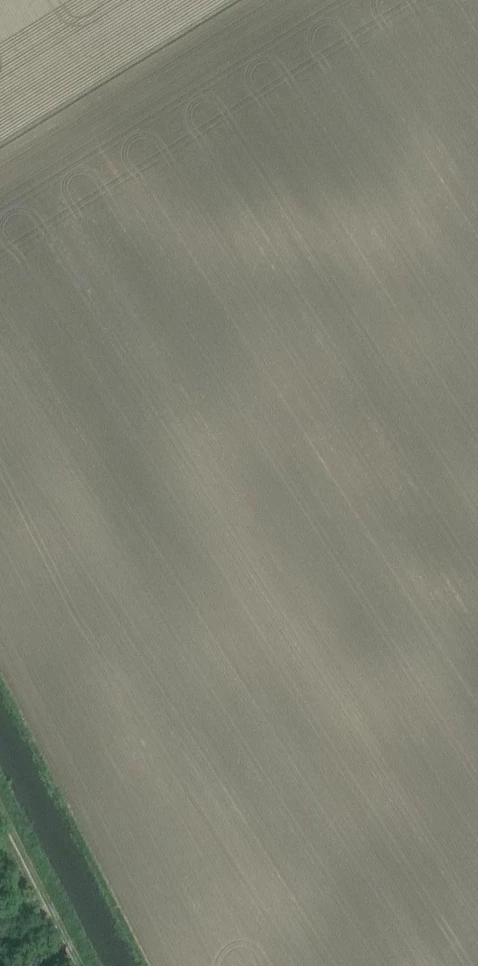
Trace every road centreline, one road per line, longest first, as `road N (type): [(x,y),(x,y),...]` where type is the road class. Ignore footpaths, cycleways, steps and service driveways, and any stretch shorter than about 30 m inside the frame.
road 1 (track): [(85,965),(0,802)]

